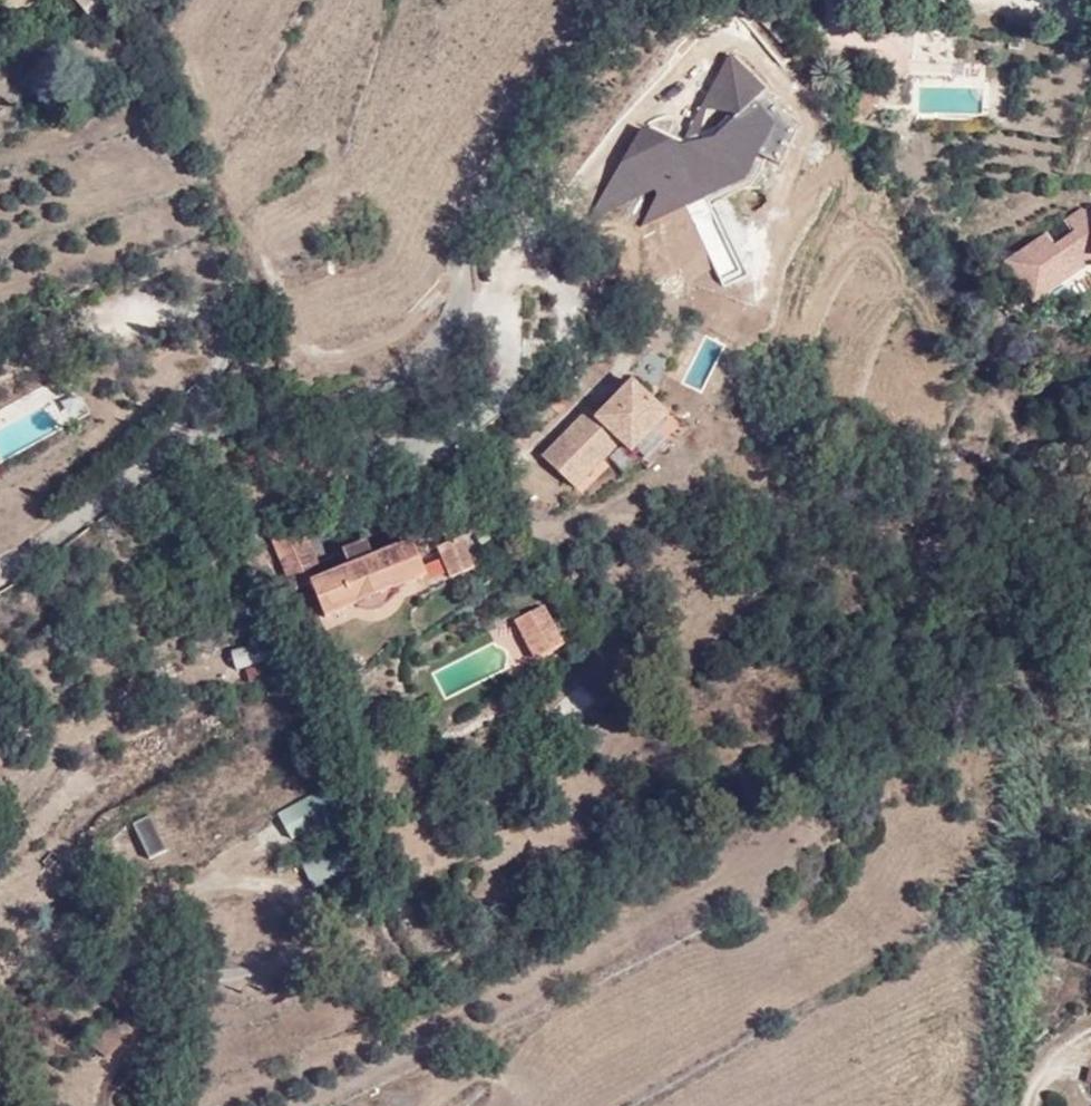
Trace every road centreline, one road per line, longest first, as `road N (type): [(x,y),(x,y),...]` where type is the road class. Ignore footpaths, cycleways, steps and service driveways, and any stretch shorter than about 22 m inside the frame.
road 1 (residential): [(612,0),(537,91),(456,236),(449,340),(390,381),(163,452),(0,558)]

